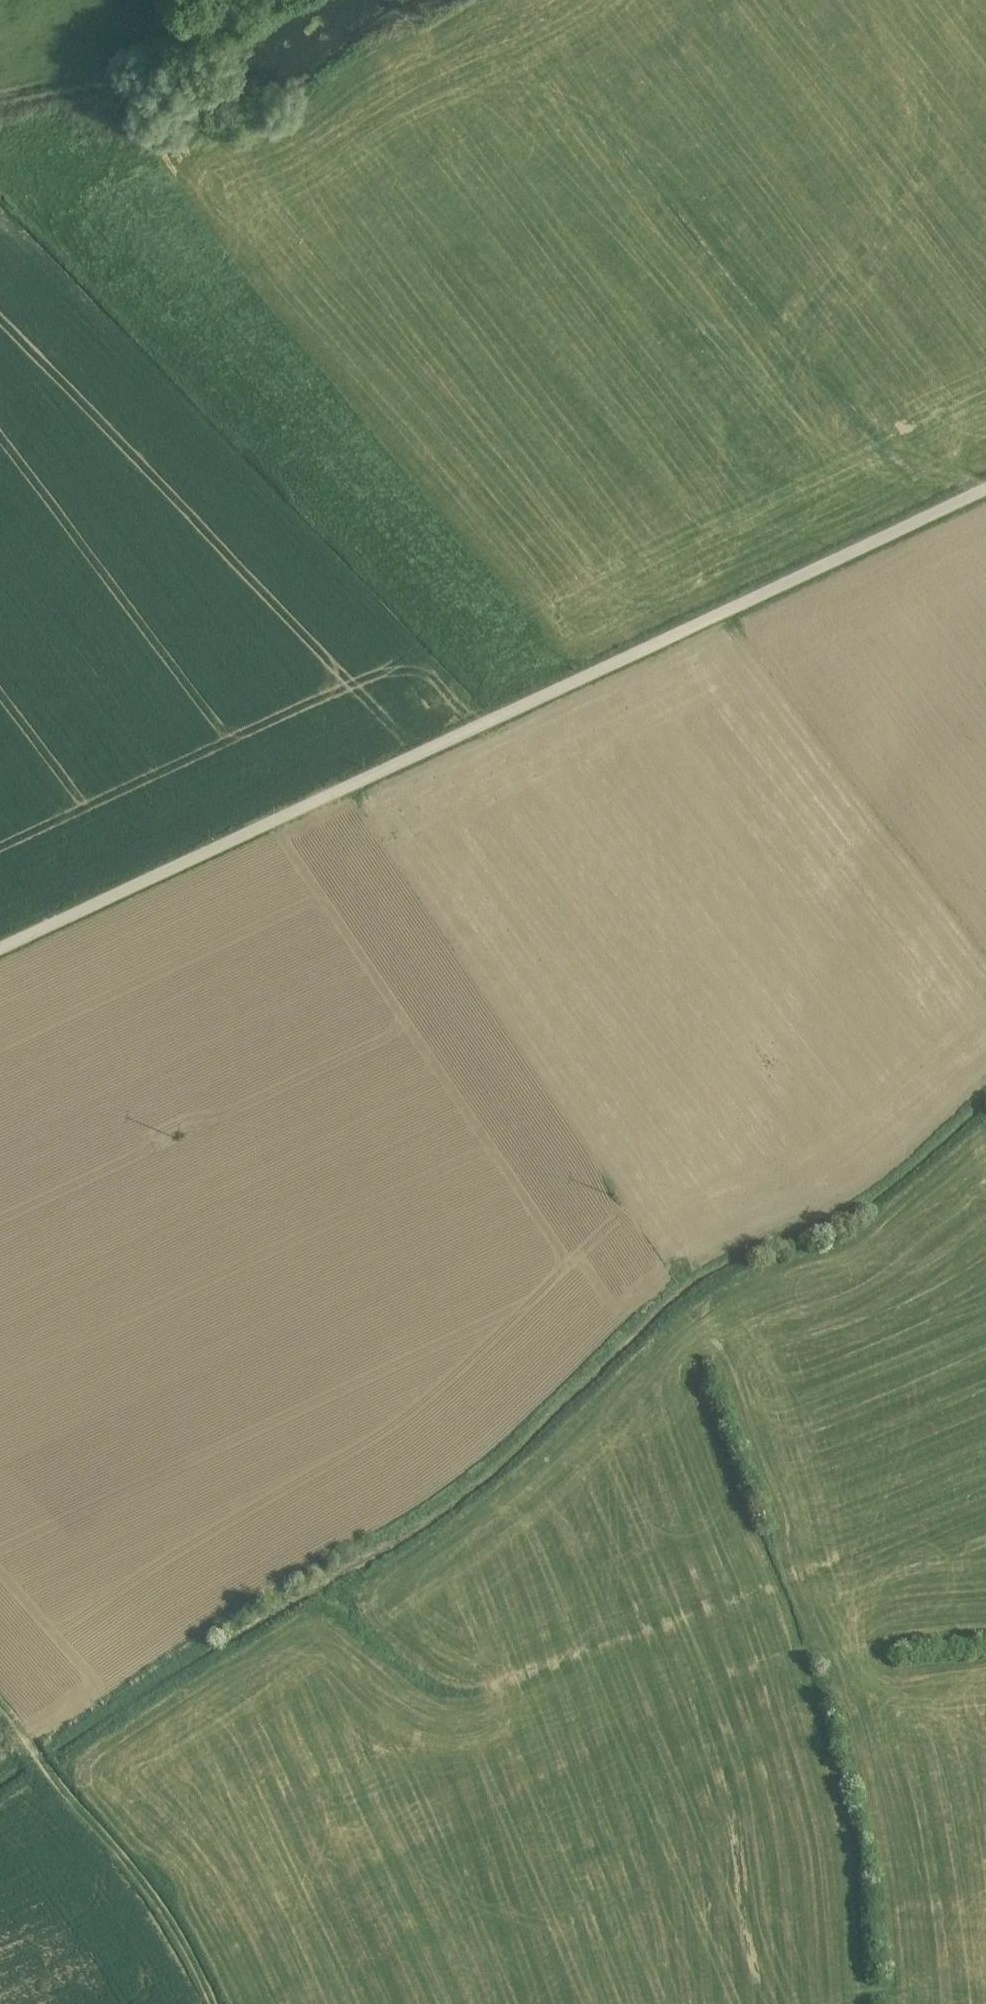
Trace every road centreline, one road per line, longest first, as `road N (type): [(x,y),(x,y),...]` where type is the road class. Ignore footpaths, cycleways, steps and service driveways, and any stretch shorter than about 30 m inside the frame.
road 1 (unclassified): [(0,949),(985,486)]
road 2 (track): [(55,1777),(183,1925),(218,2003)]

